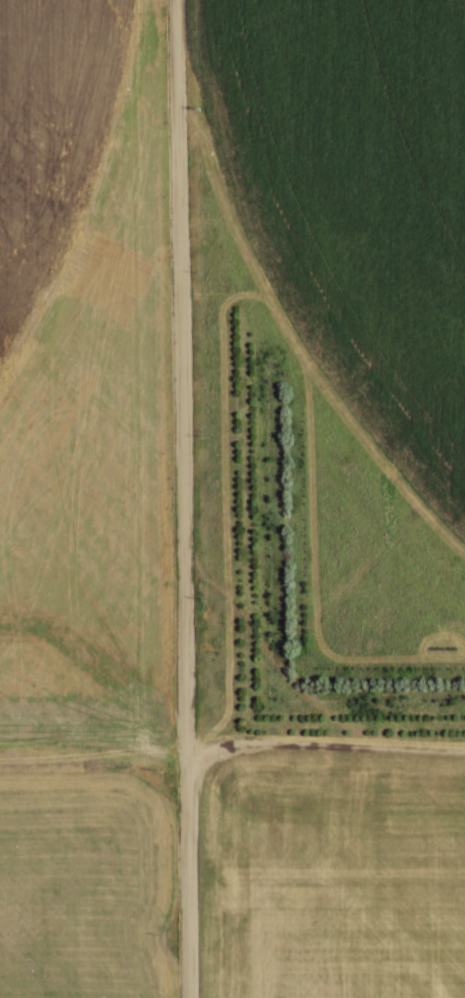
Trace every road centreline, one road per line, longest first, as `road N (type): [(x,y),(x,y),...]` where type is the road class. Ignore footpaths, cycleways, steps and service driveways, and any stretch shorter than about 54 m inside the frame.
road 1 (residential): [(187,997),(177,0)]

